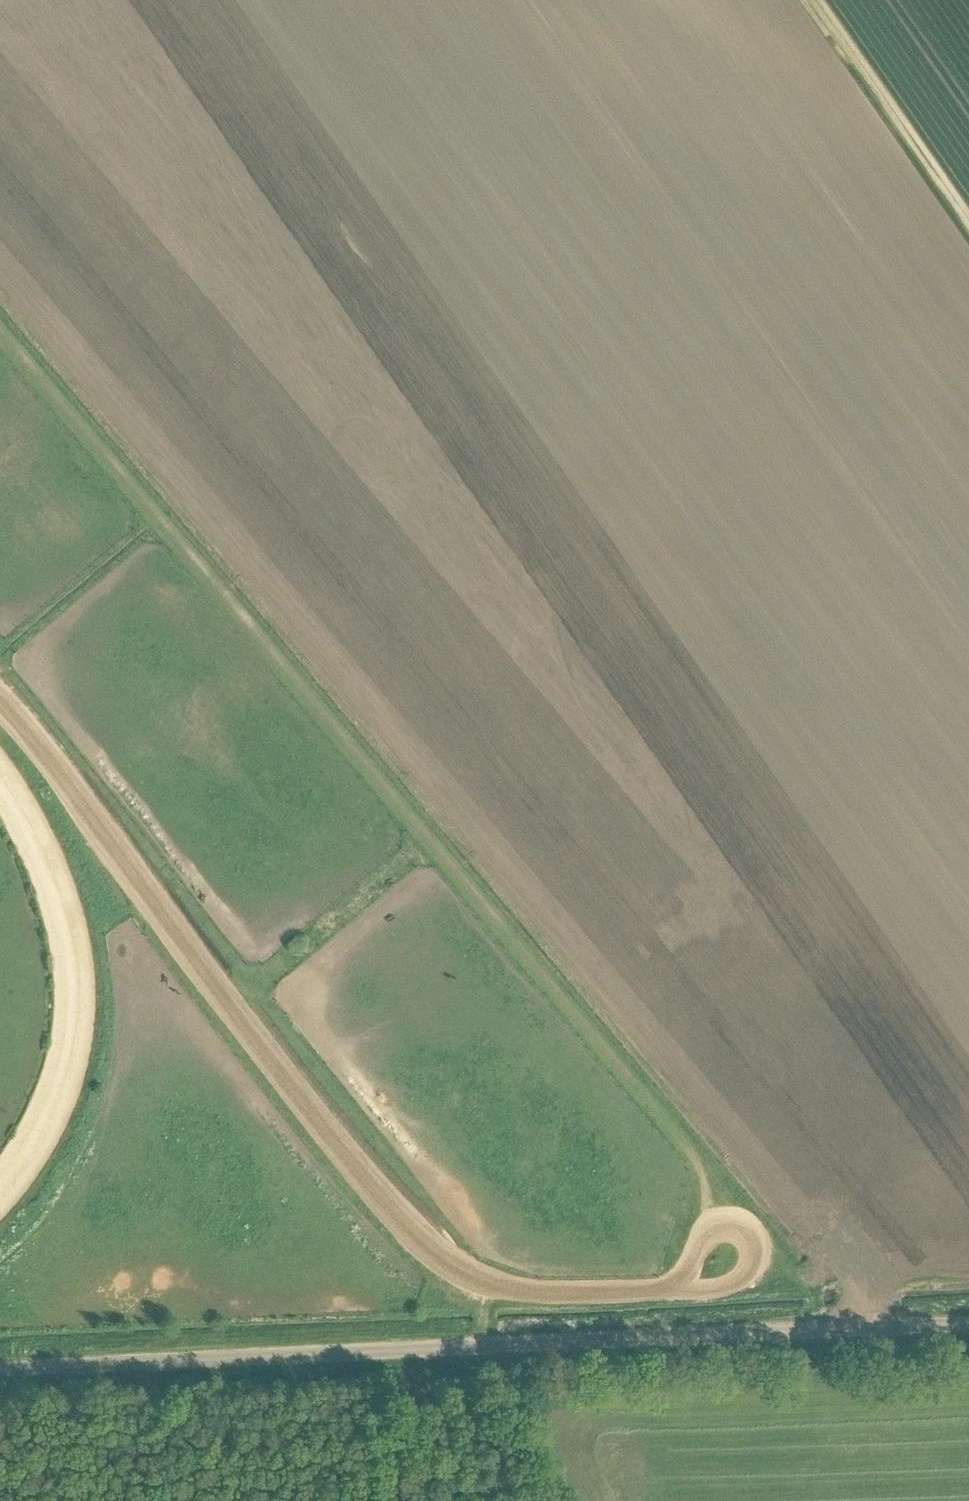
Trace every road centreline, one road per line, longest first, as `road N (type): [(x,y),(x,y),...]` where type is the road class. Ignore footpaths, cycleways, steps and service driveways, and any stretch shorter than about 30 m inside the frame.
road 1 (unclassified): [(968,1323),(0,1368)]

